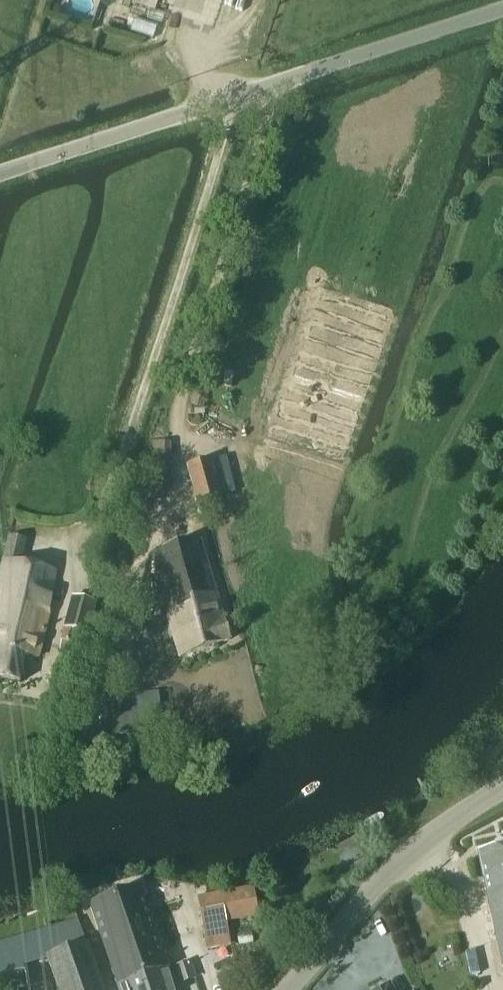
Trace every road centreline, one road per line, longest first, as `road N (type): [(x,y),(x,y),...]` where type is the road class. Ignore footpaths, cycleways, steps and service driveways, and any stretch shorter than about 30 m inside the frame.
road 1 (tertiary): [(0,171),(502,12)]
road 2 (tertiary): [(280,989),(392,866),(502,787)]

